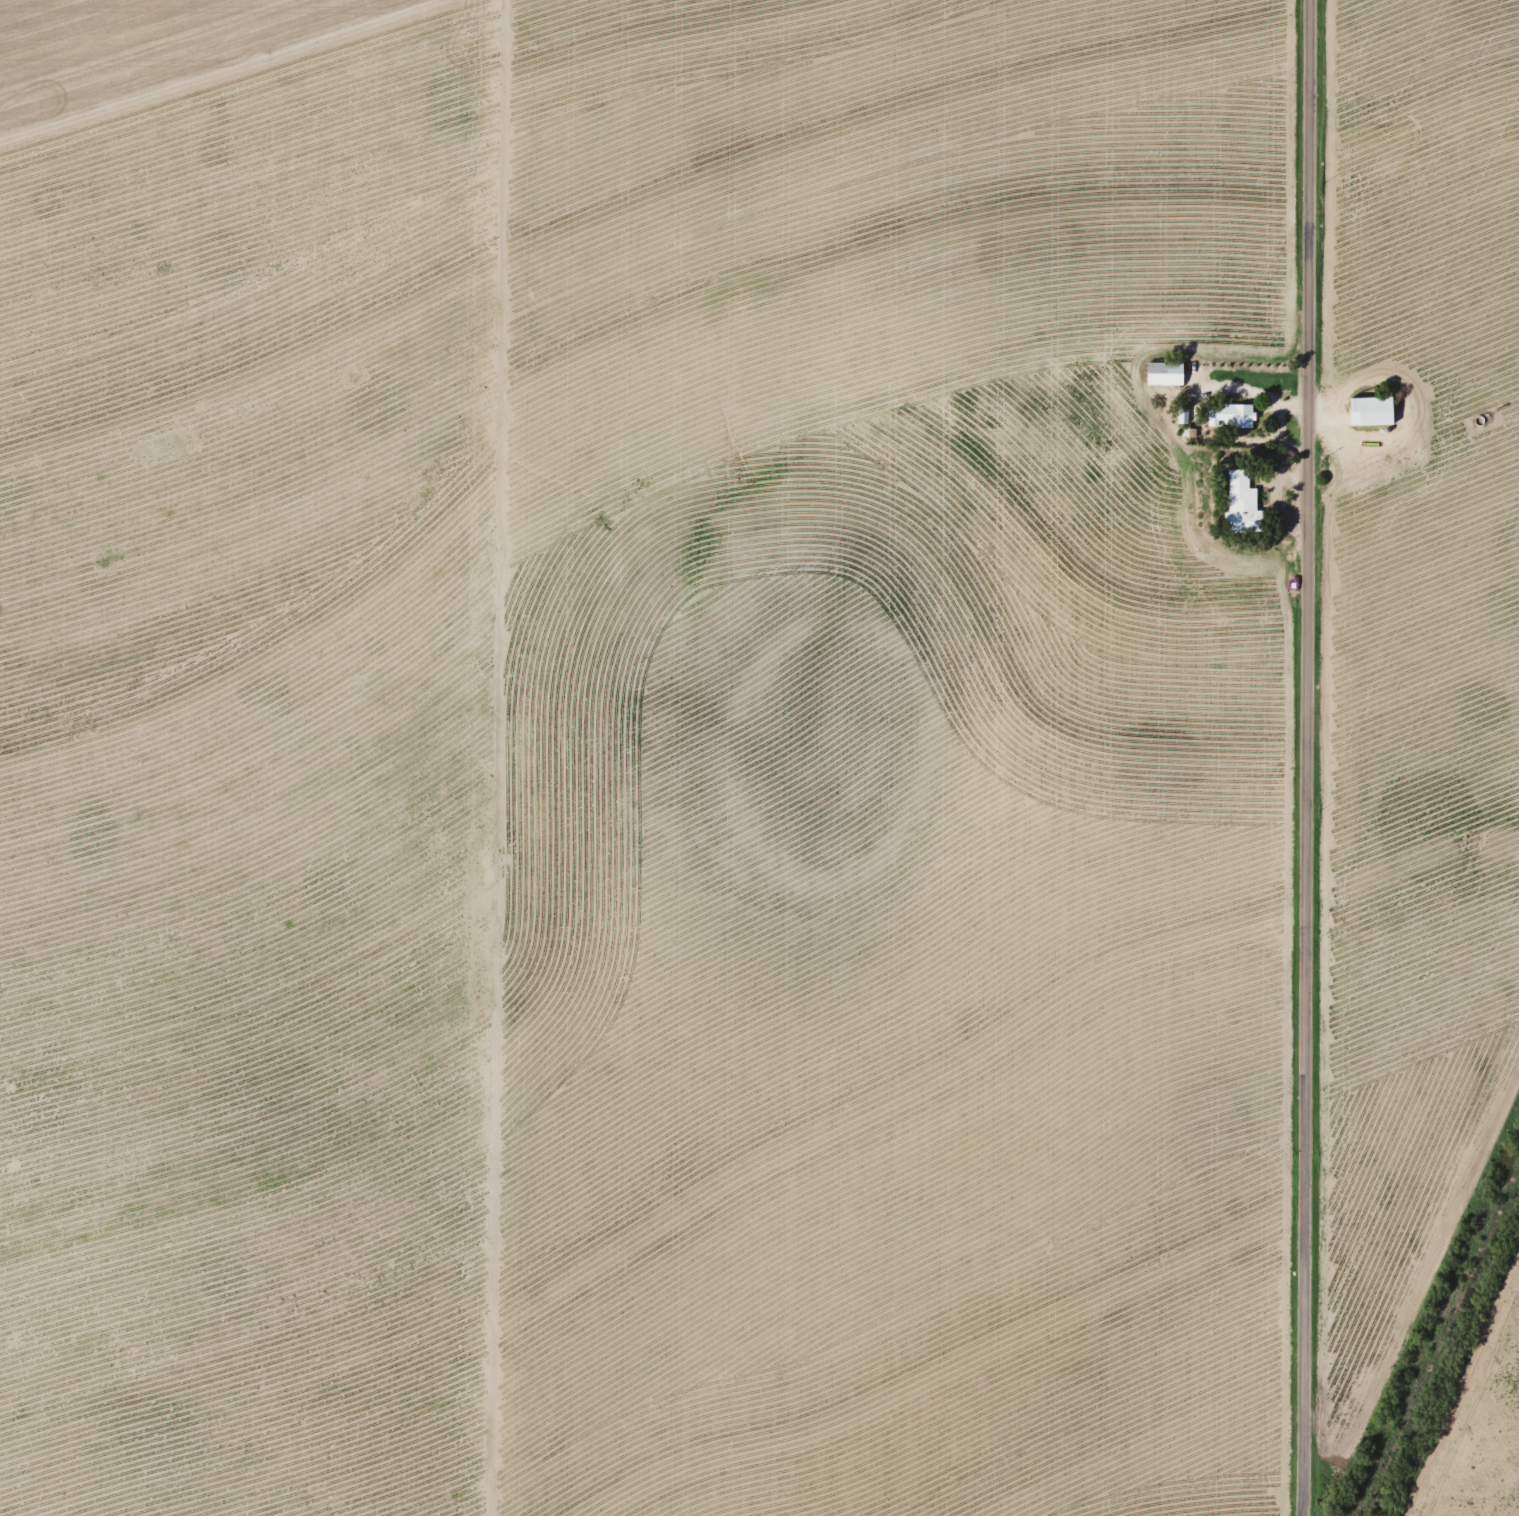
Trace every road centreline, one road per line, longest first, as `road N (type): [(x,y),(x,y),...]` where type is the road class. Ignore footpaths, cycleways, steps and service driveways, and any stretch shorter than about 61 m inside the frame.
road 1 (residential): [(1299,1515),(1304,0)]

